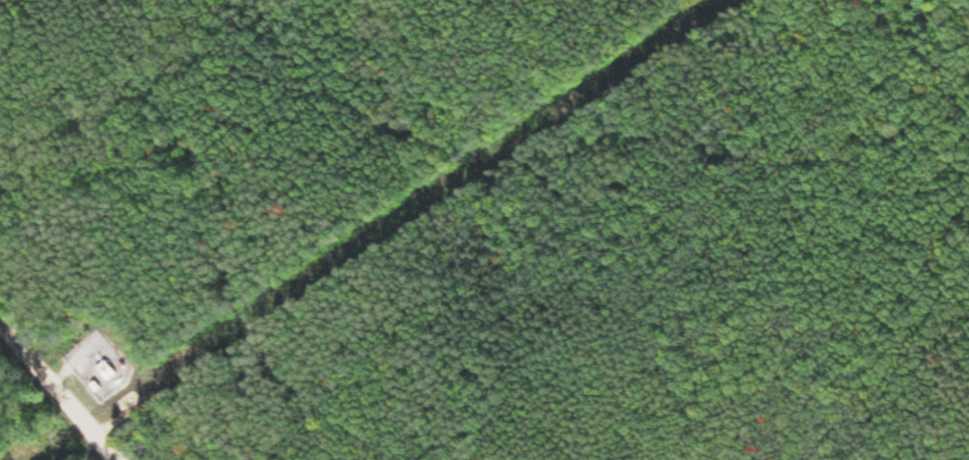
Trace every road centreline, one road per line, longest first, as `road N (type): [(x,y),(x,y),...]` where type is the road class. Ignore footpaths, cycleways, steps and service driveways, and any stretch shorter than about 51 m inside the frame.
road 1 (residential): [(122,459),(0,318)]

